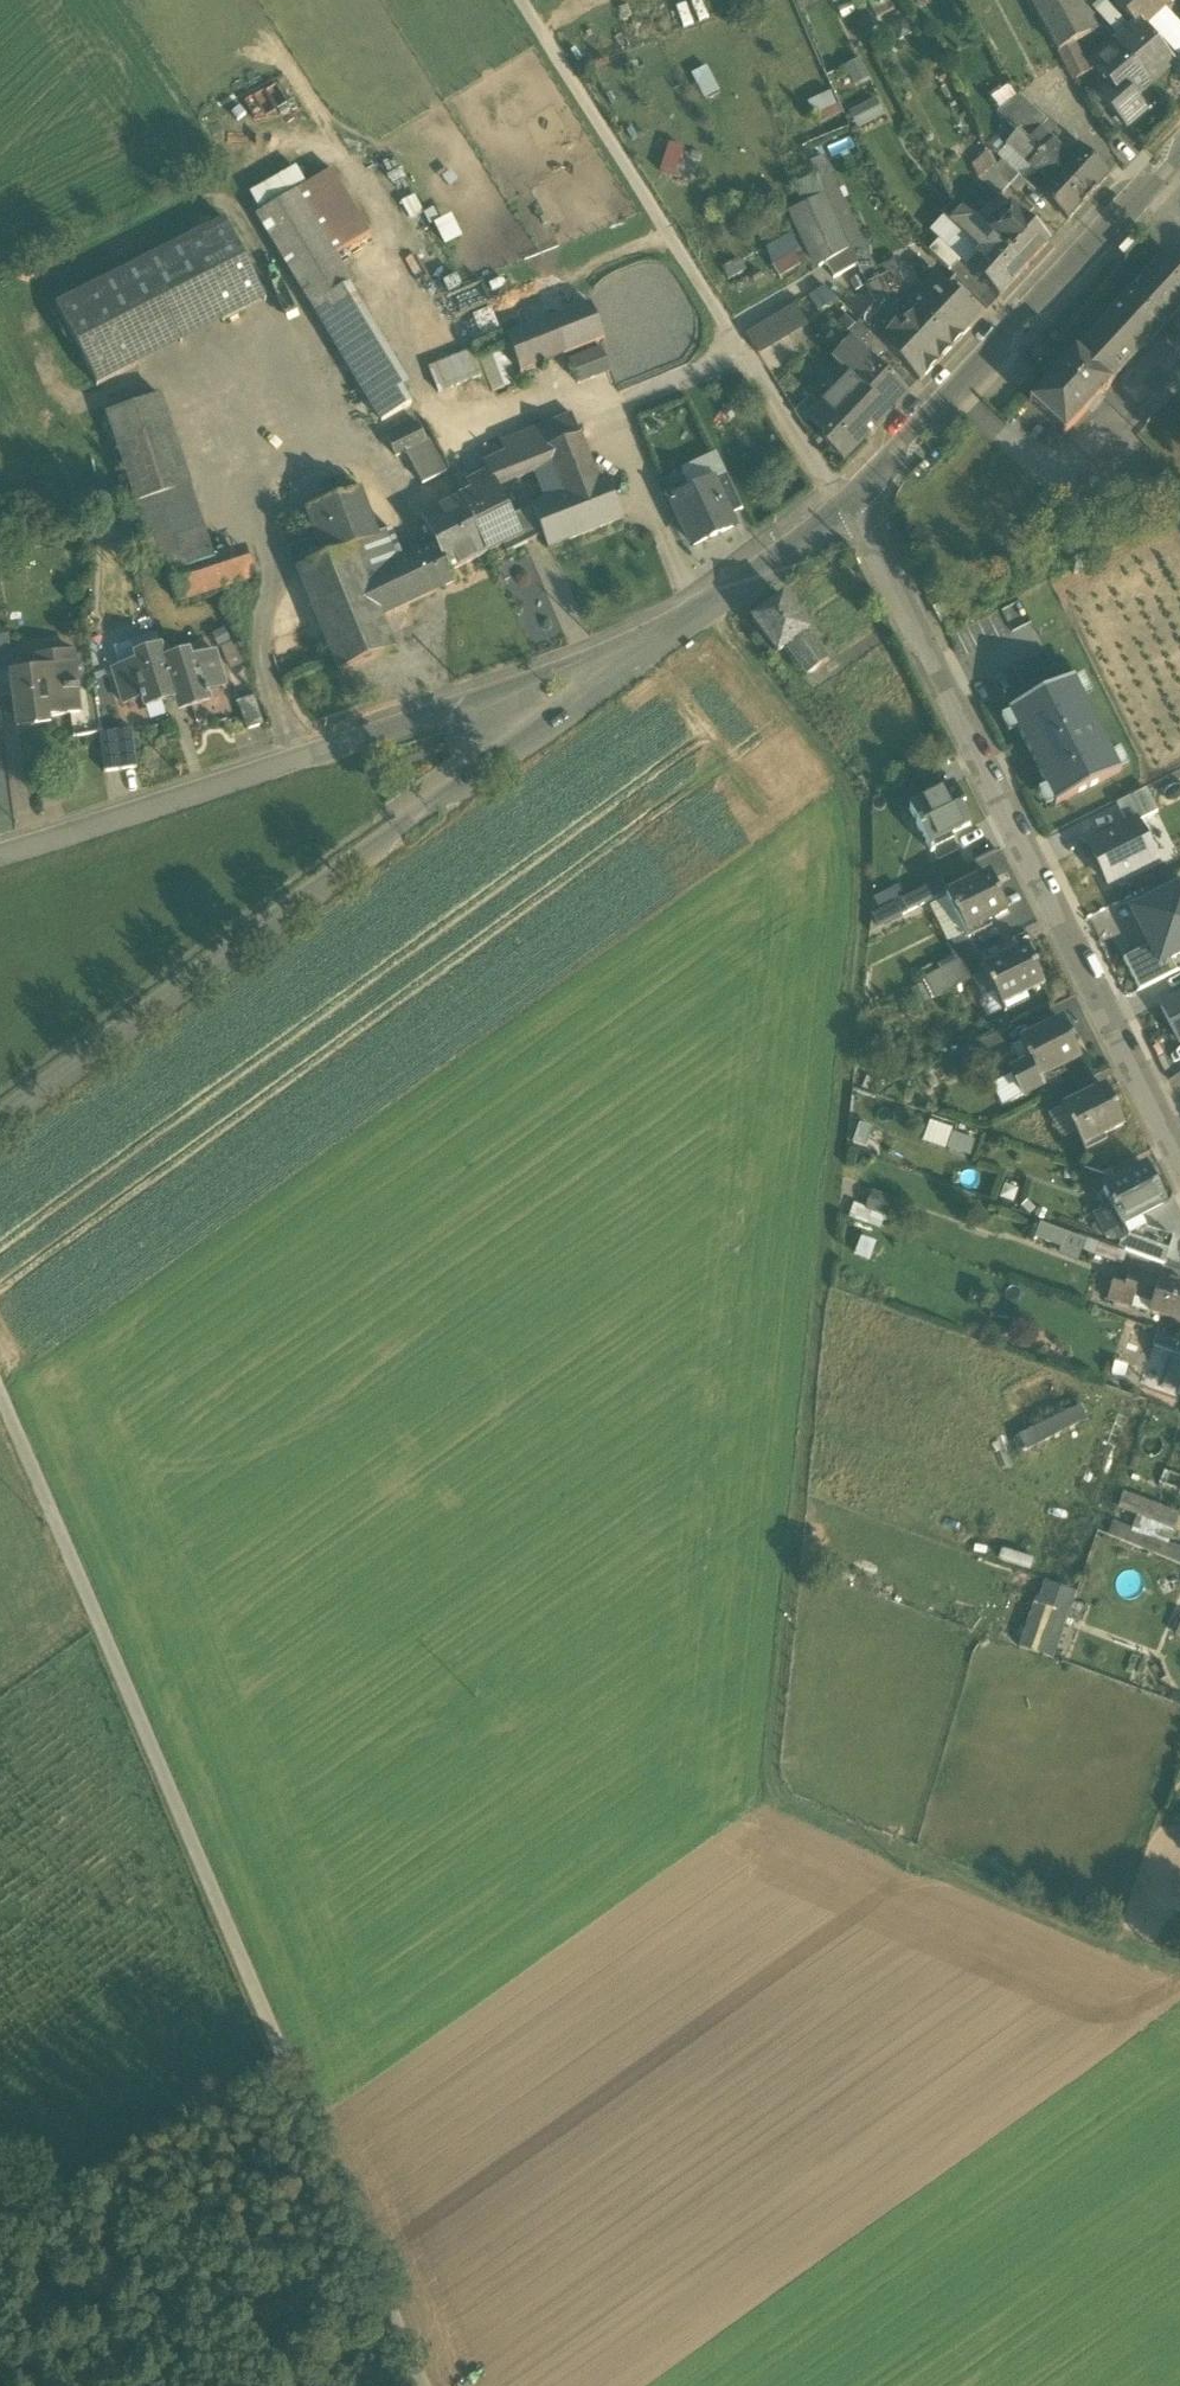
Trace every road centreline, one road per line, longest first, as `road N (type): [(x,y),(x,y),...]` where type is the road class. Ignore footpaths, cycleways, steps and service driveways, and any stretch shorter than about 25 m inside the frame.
road 1 (track): [(0,1393),(420,2385)]
road 2 (track): [(713,611),(871,818),(794,1514)]
road 3 (track): [(1179,1969),(779,1807),(766,1774),(794,1514)]
road 4 (residential): [(856,505),(1179,1154)]
road 5 (residential): [(500,757),(0,1122)]
road 6 (track): [(856,505),(813,471),(515,0)]
road 7 (residential): [(487,696),(0,855)]
road 8 (residential): [(1179,156),(899,448),(856,505)]
road 9 (residential): [(713,611),(500,757)]
road 10 (residential): [(713,611),(487,696)]
road 11 (residential): [(856,505),(713,611)]

